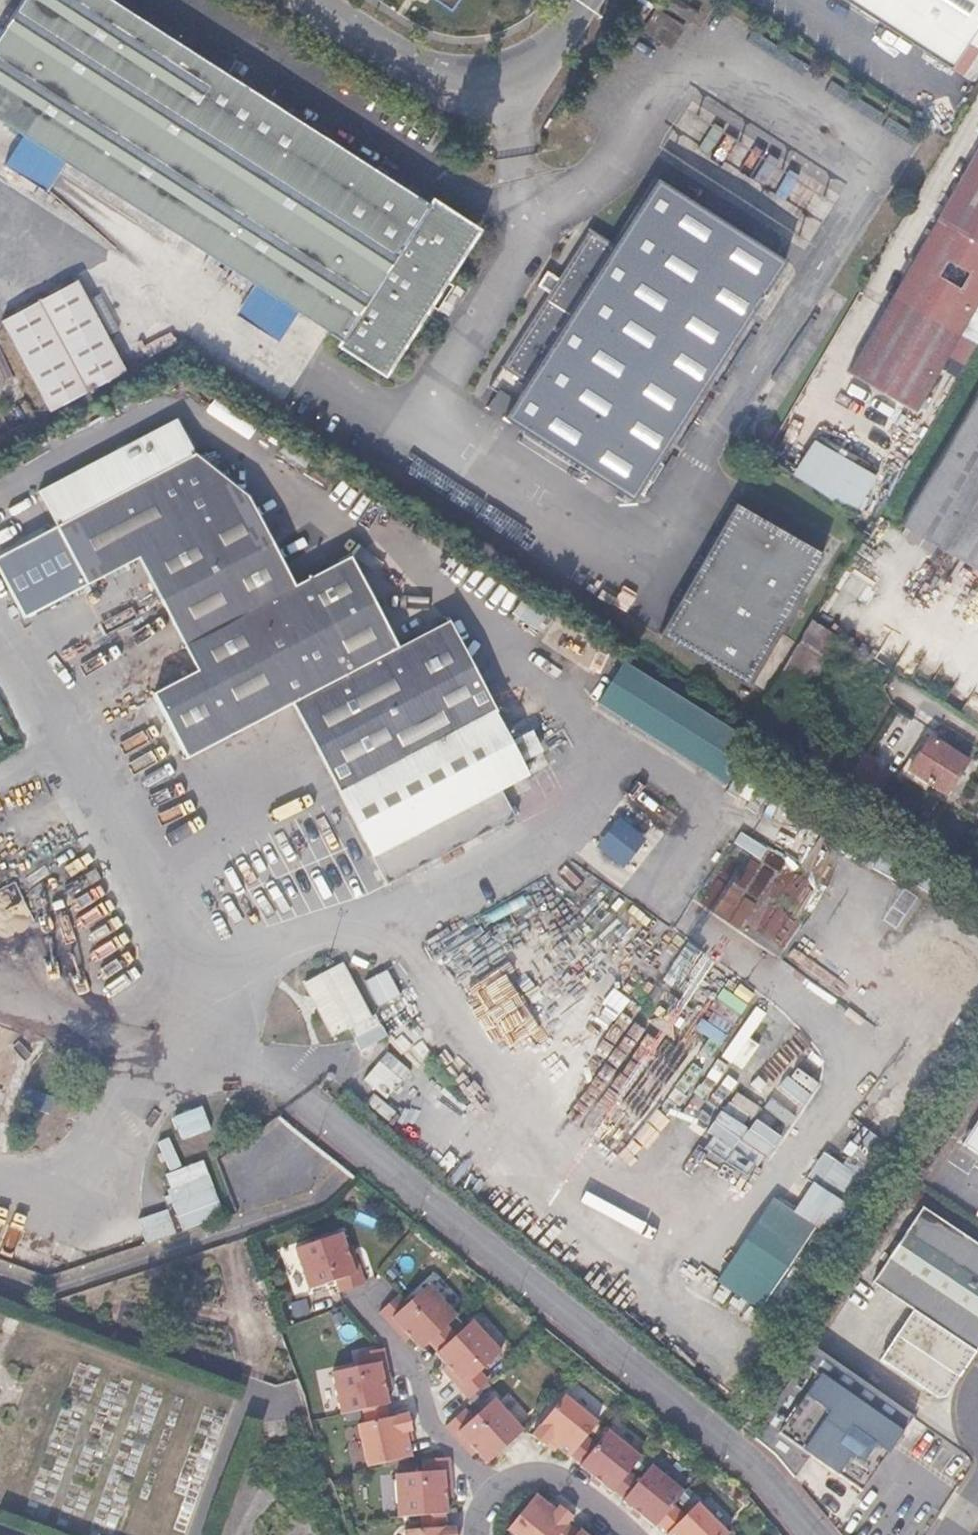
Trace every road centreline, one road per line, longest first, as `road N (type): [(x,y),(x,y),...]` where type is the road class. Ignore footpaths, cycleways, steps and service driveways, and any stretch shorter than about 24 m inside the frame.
road 1 (residential): [(292,1095),(749,1473),(807,1534)]
road 2 (residential): [(587,0),(568,30),(522,70),(464,80),(413,65),(312,0)]
road 3 (residential): [(352,1297),(411,1374),(425,1422),(490,1492)]
road 4 (residential): [(490,1492),(519,1477),(543,1477),(621,1534)]

